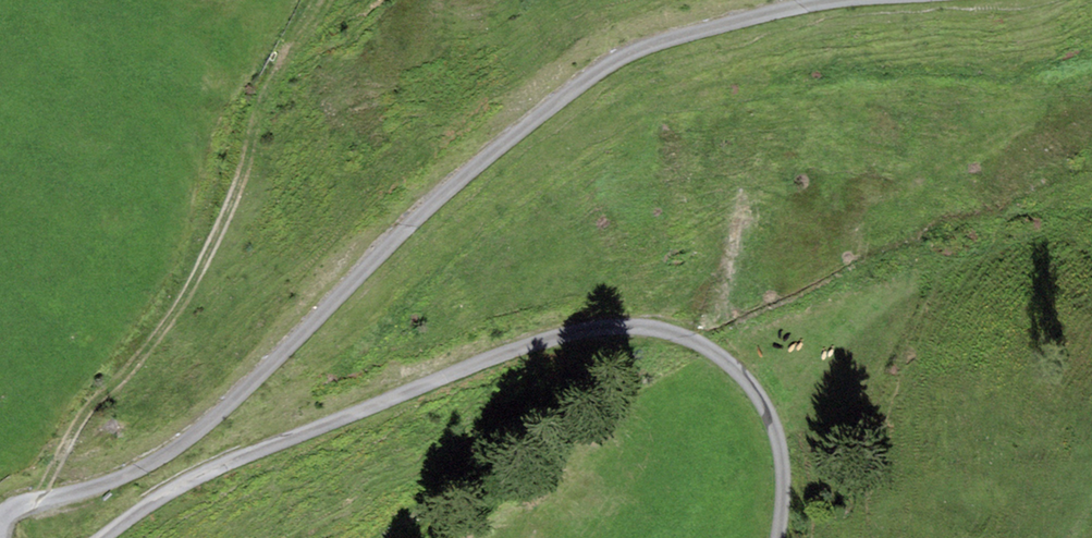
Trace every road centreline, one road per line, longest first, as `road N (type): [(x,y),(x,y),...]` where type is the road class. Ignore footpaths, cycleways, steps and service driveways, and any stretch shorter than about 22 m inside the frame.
road 1 (unclassified): [(841,0),(706,28),(604,67),(459,178),(197,431),(107,484),(22,504),(0,521)]
road 2 (unclassified): [(107,537),(161,497),(245,454),(517,348),(628,325),(691,337),(757,393),(779,444),(778,537)]
road 3 (track): [(41,501),(83,408),(169,317),(212,238),(271,79),(313,0)]

